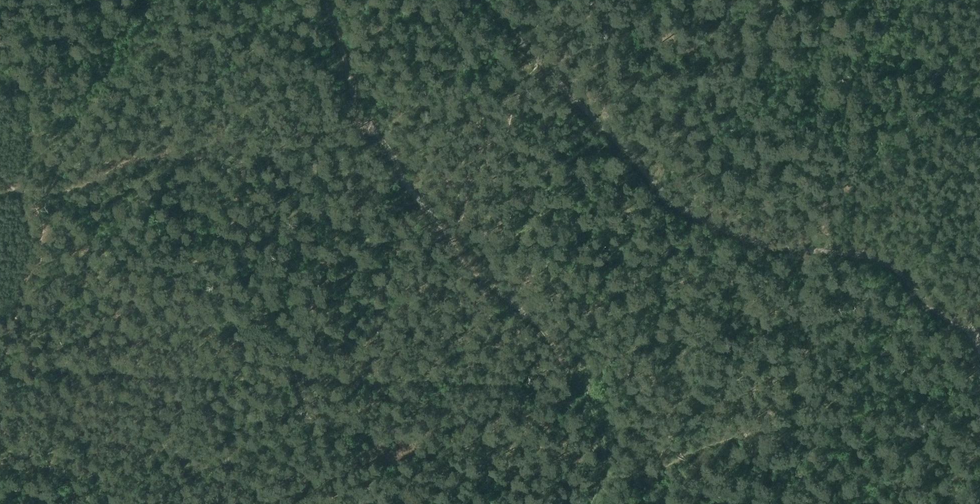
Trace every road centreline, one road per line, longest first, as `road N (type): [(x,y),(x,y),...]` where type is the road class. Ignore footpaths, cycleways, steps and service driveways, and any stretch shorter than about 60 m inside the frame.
road 1 (track): [(473,0),(689,204),(890,272),(948,325),(979,317)]
road 2 (track): [(585,387),(0,361)]

